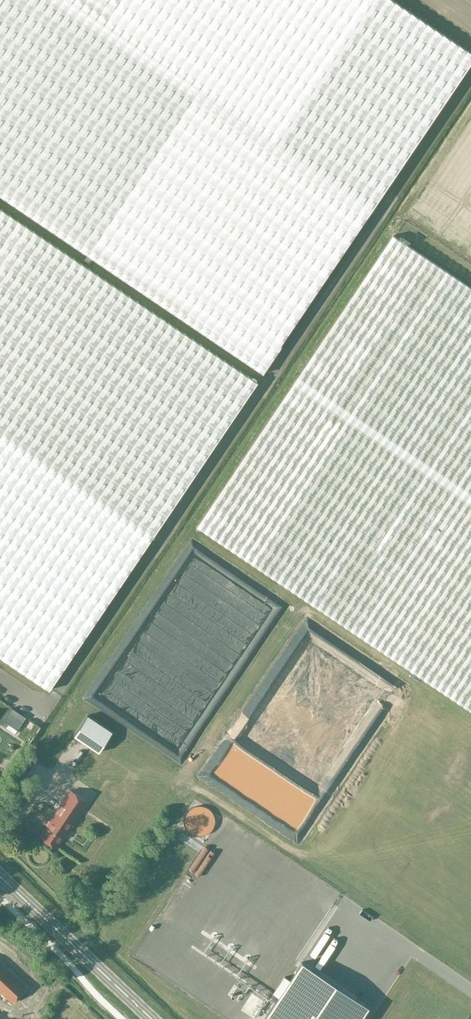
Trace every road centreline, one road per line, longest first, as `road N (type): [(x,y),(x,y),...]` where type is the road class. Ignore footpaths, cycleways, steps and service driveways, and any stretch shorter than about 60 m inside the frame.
road 1 (secondary): [(151,1018),(0,877)]

